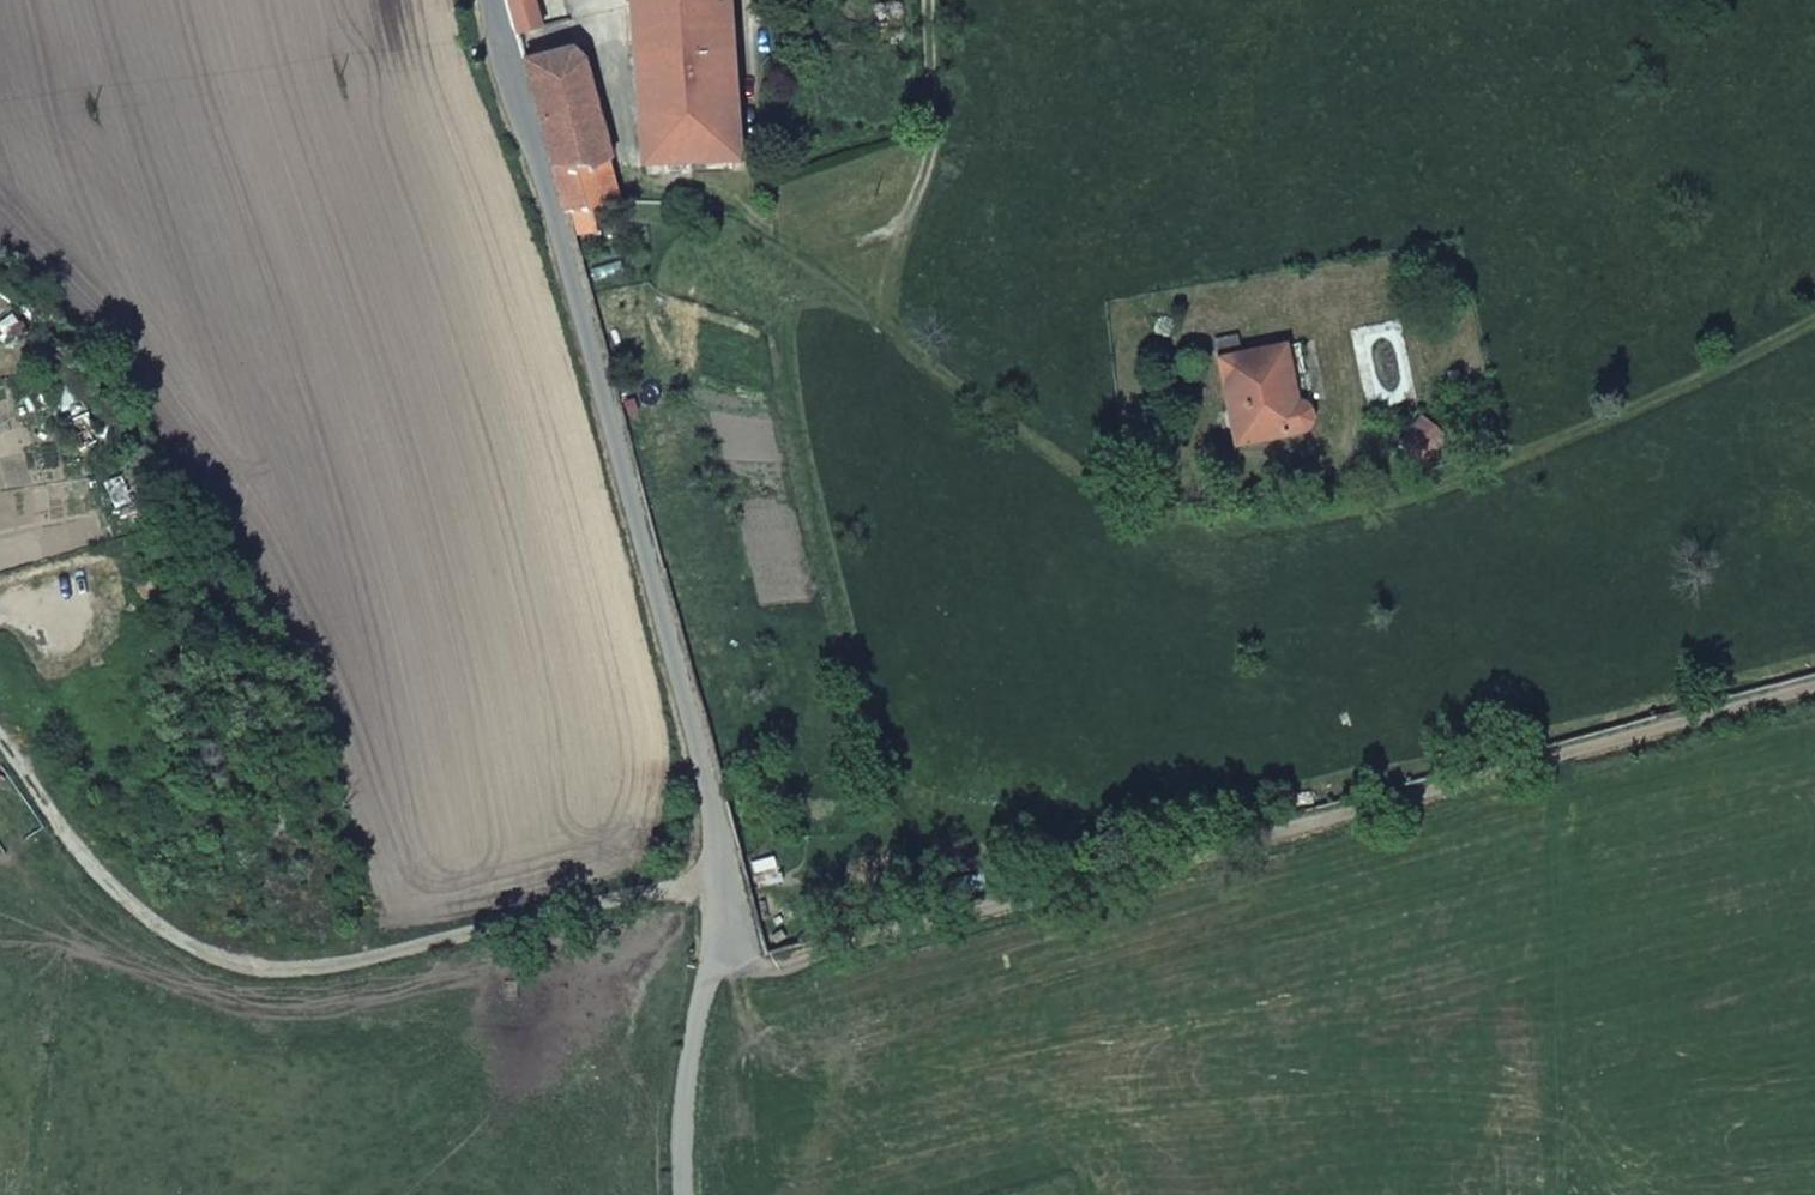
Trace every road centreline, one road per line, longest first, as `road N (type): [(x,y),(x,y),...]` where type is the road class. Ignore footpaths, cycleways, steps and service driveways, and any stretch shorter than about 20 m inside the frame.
road 1 (residential): [(488,0),(572,275),(728,876),(694,1038),(684,1194)]
road 2 (track): [(723,923),(750,964),(1814,686)]
road 3 (track): [(0,734),(107,880),(161,927),(254,966),(376,956),(728,876)]

